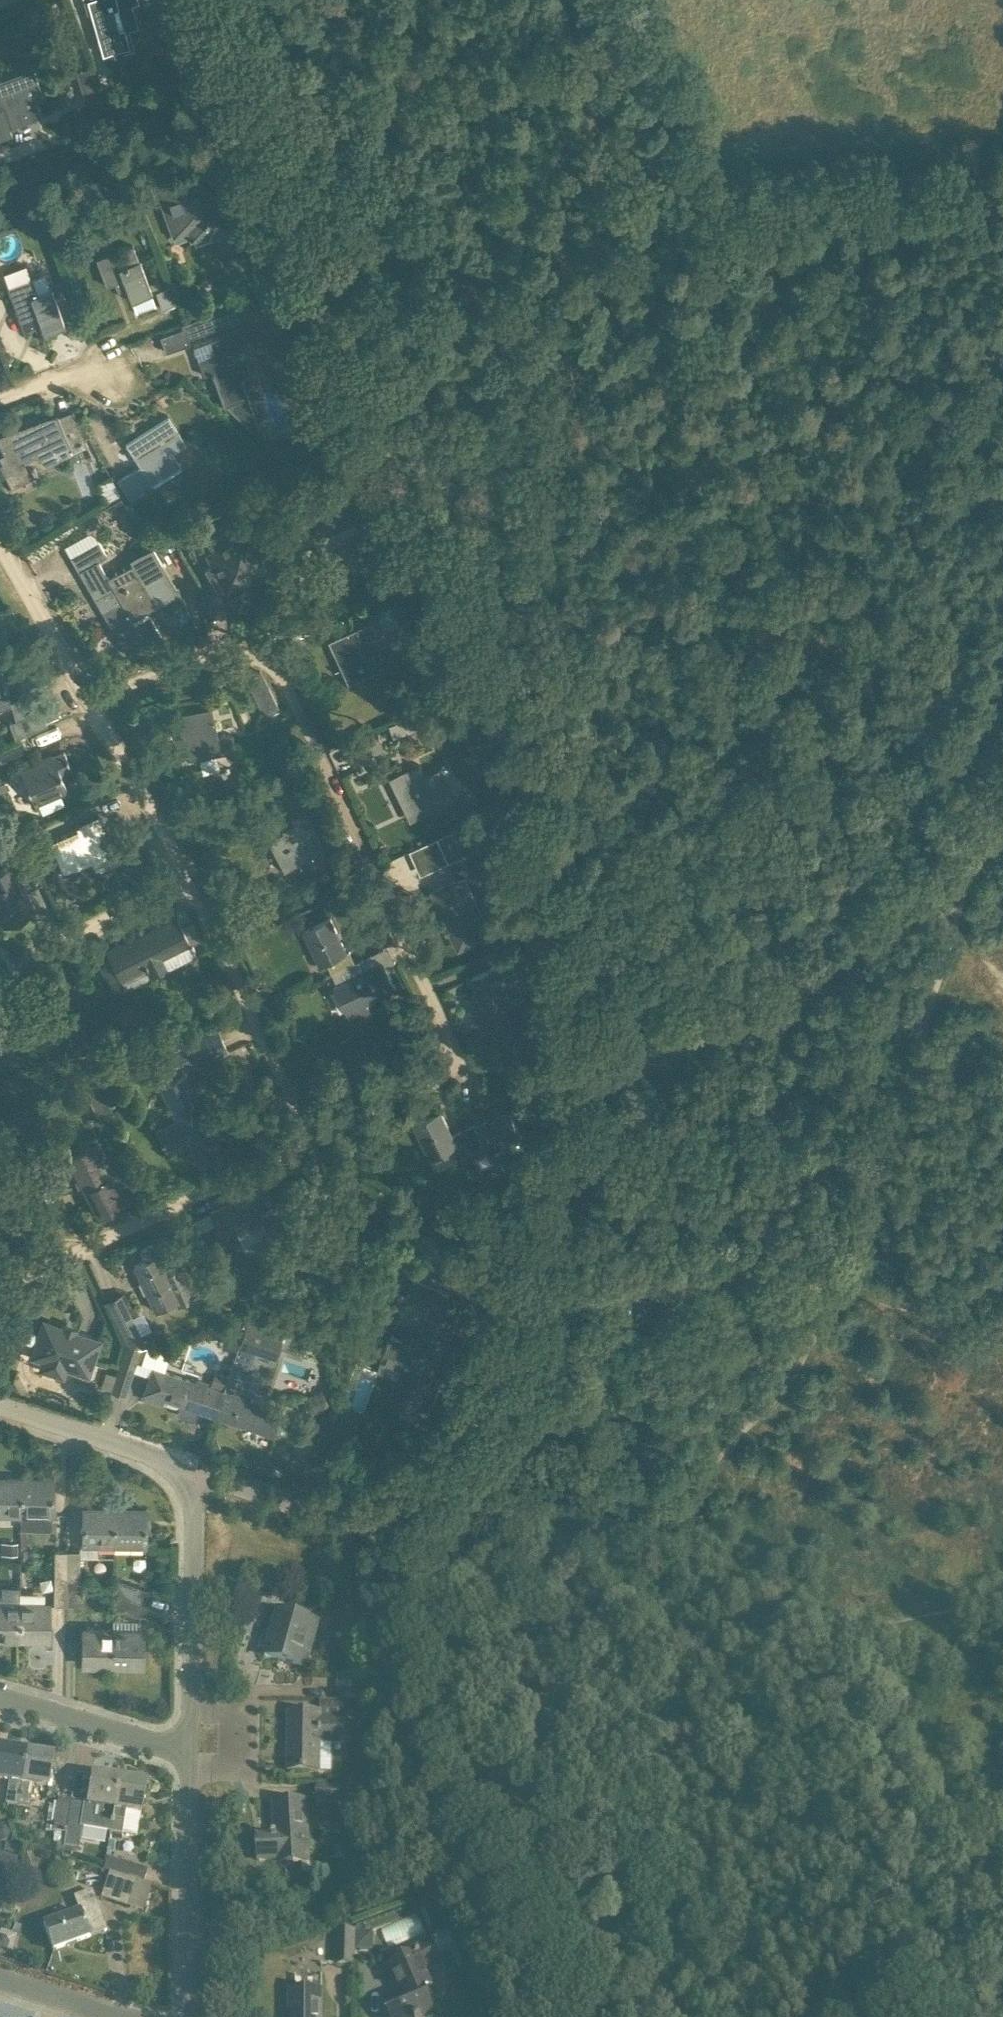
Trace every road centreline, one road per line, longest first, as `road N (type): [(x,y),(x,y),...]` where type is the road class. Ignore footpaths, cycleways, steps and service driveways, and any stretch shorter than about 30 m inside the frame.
road 1 (unclassified): [(431,1548),(576,1161),(583,1001),(543,863),(385,457),(293,247),(212,0)]
road 2 (residential): [(313,1139),(461,1066),(277,667),(266,653),(246,648),(89,698)]
road 3 (track): [(976,861),(780,1005),(676,1051),(582,1079),(461,1066)]
road 4 (unclassified): [(586,2016),(448,1732),(426,1595),(431,1548)]
road 5 (residential): [(0,1300),(28,1275),(313,1139)]
road 6 (residential): [(186,881),(313,1139)]
road 7 (residential): [(190,2016),(190,1748)]
road 8 (residential): [(190,1748),(197,1527),(189,1486)]
road 9 (residential): [(431,1548),(222,1482),(189,1486)]
road 10 (residential): [(189,1486),(160,1460),(0,1406)]
road 11 (residential): [(89,698),(186,881)]
road 12 (residential): [(0,972),(186,881)]
road 13 (residential): [(190,1748),(0,1695)]
road 14 (residential): [(0,546),(89,698)]
road 15 (track): [(545,1259),(609,1278),(709,1286)]

